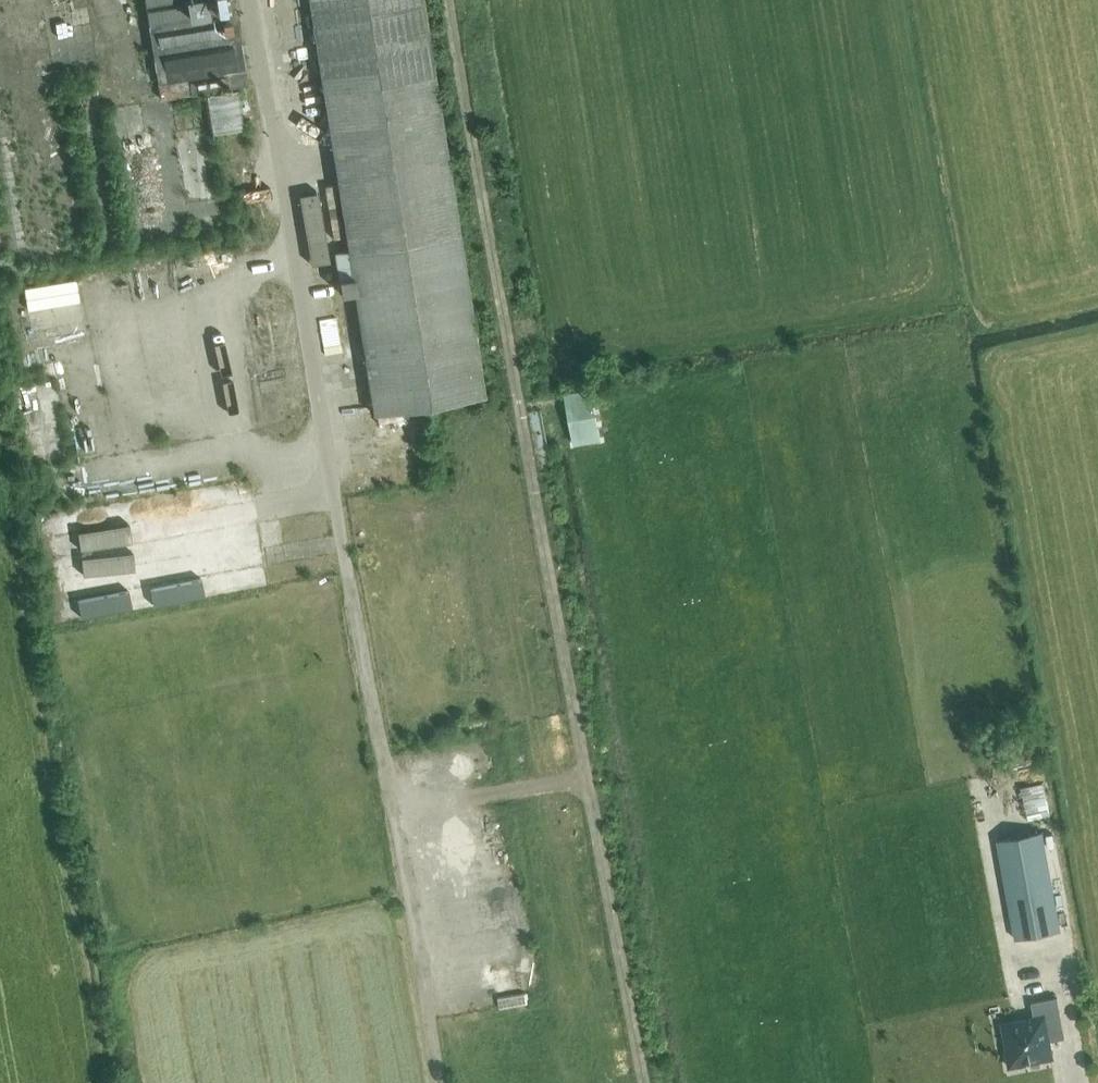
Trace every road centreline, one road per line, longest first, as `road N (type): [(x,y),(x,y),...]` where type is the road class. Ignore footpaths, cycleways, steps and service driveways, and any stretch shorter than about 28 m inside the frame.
road 1 (track): [(645,1082),(447,0)]

